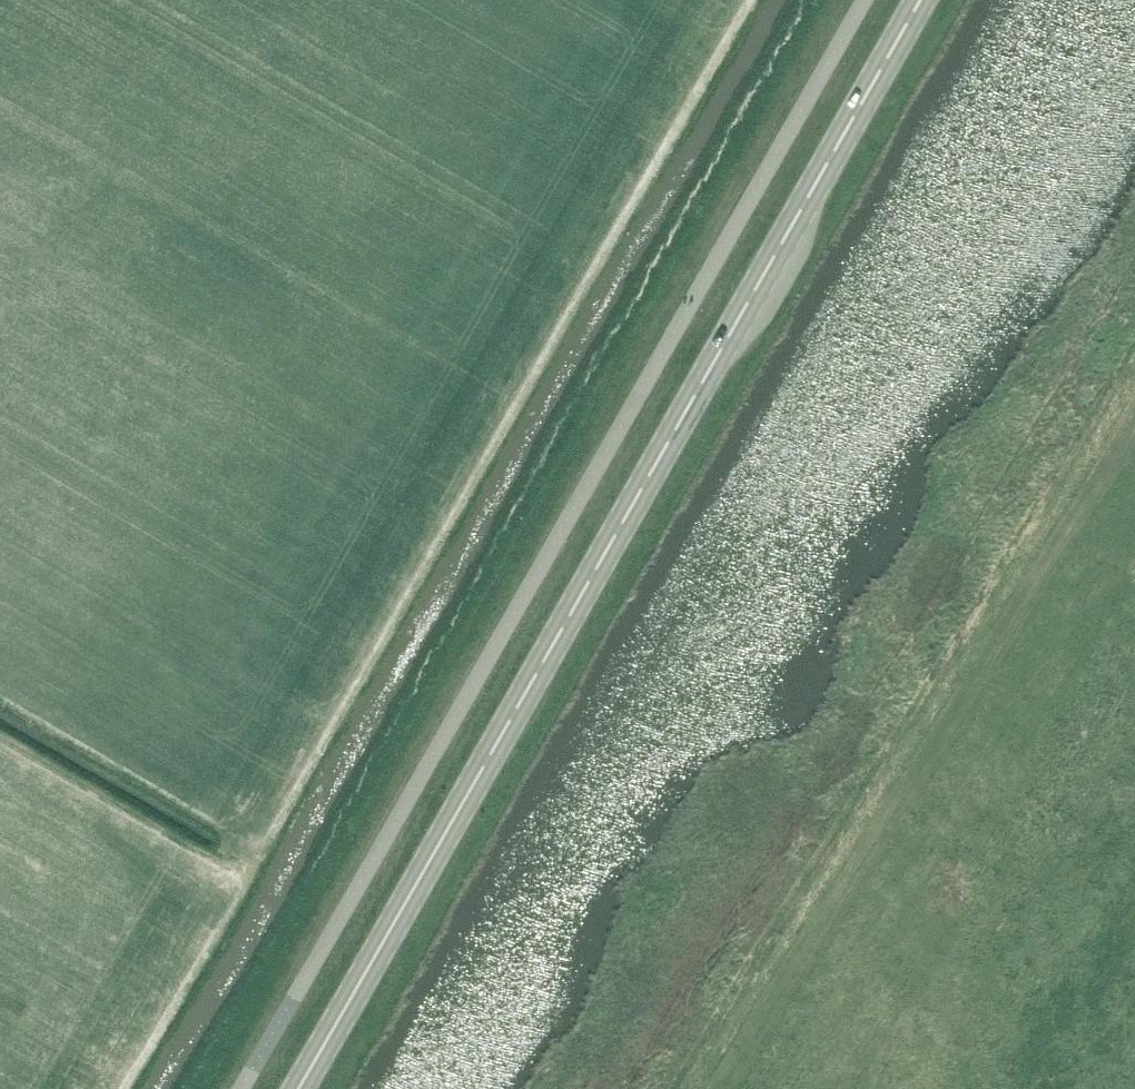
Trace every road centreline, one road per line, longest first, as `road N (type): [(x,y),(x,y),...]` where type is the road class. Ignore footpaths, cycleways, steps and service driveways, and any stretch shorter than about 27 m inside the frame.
road 1 (primary): [(299,1088),(921,0)]
road 2 (track): [(1134,409),(722,1088)]

